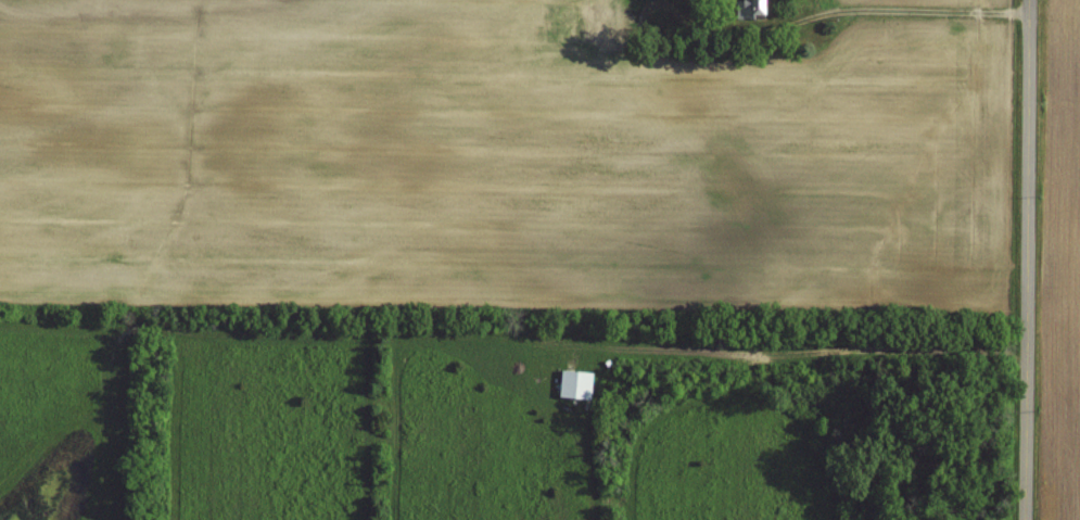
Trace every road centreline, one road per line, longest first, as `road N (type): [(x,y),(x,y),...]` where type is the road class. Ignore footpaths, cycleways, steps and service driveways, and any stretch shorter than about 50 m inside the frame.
road 1 (residential): [(1022,519),(1026,0)]

